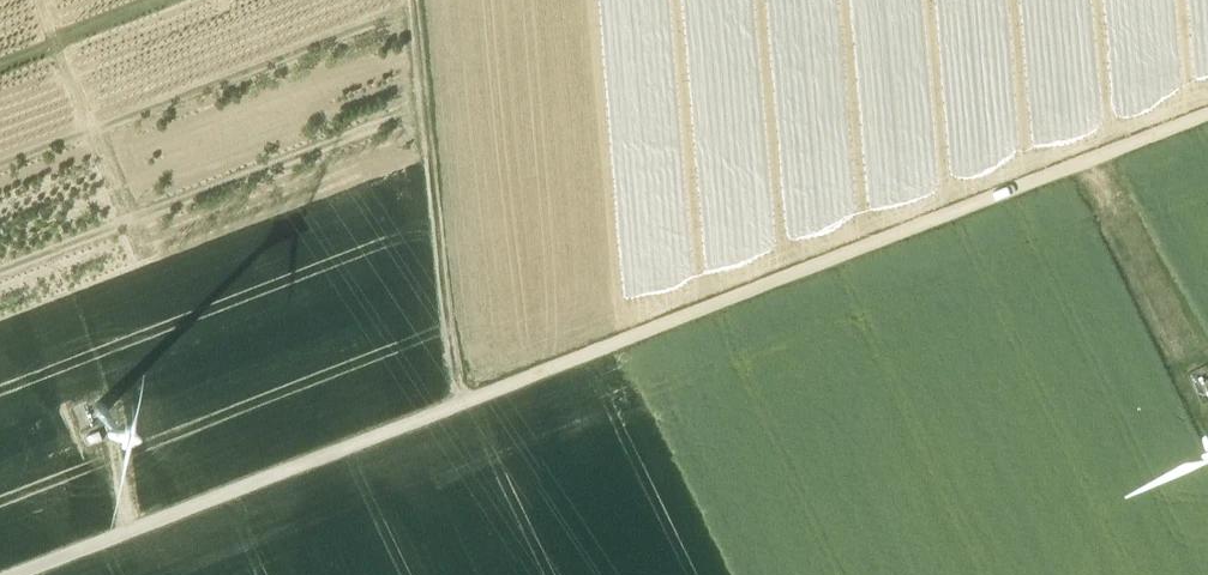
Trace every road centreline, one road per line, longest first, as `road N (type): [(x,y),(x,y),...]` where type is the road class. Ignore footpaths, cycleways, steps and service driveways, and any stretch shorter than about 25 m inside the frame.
road 1 (track): [(451,405),(413,0)]

